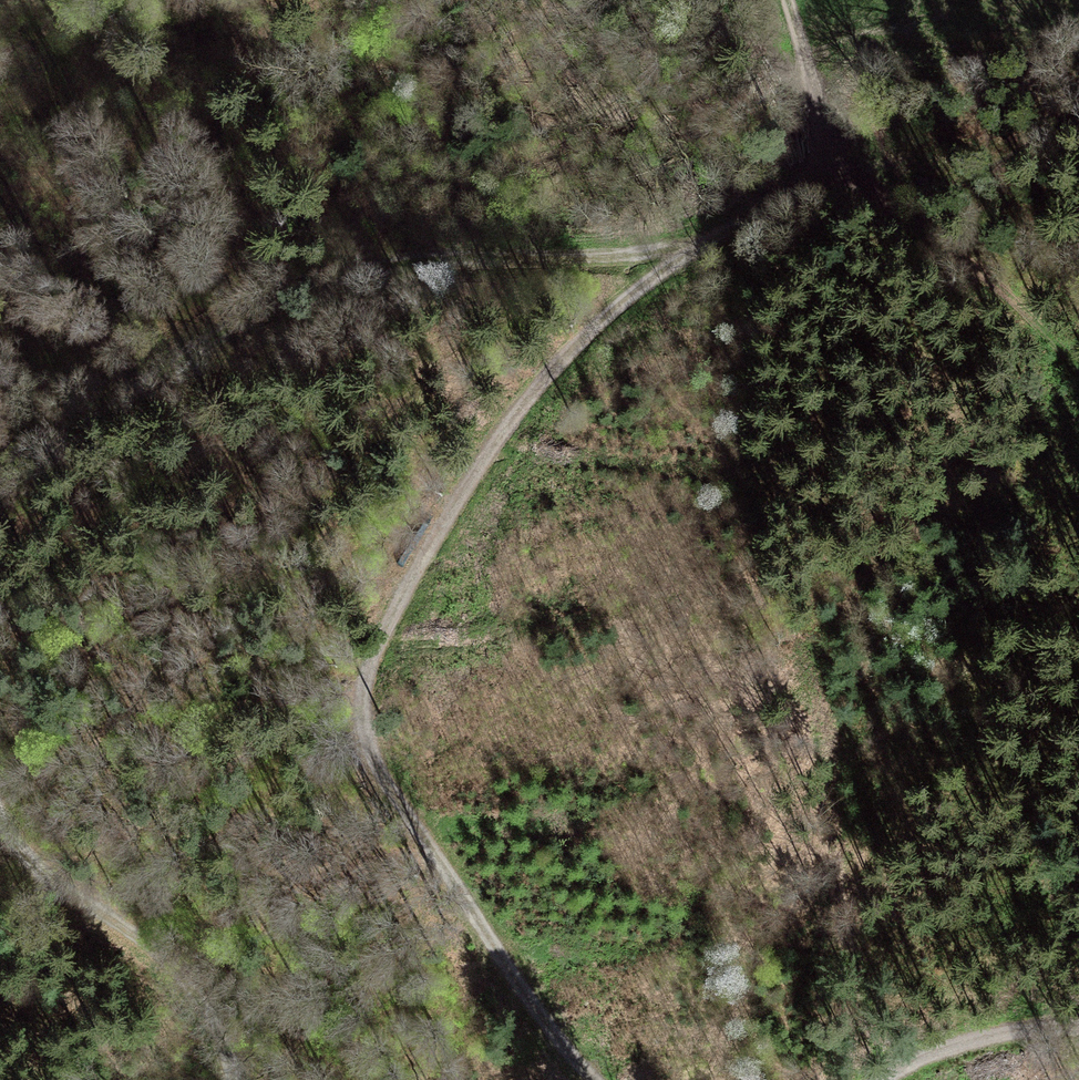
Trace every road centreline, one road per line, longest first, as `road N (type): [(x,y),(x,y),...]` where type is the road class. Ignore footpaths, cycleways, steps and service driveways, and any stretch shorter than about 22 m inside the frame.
road 1 (track): [(675,251),(567,352),(495,441),(385,621),(358,707),(385,779),(533,1007),(592,1079)]
road 2 (track): [(675,251),(431,259),(324,281),(235,323),(0,484)]
road 3 (track): [(0,810),(18,844),(48,873),(164,961),(208,1019),(232,1079)]
road 4 (track): [(789,0),(816,89),(814,171),(765,211),(675,251)]
road 5 (track): [(883,1079),(979,1035),(1078,1028)]

